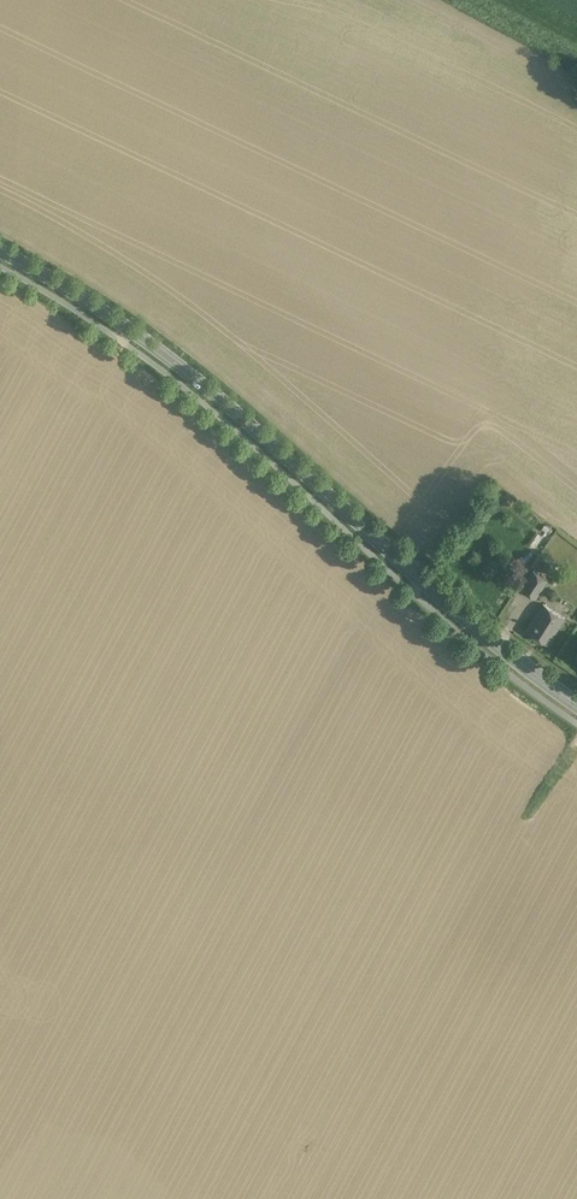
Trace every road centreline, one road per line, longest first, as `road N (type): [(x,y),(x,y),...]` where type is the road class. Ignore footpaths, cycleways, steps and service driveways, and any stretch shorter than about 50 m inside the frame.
road 1 (tertiary): [(0,254),(159,351),(468,624),(576,707)]

